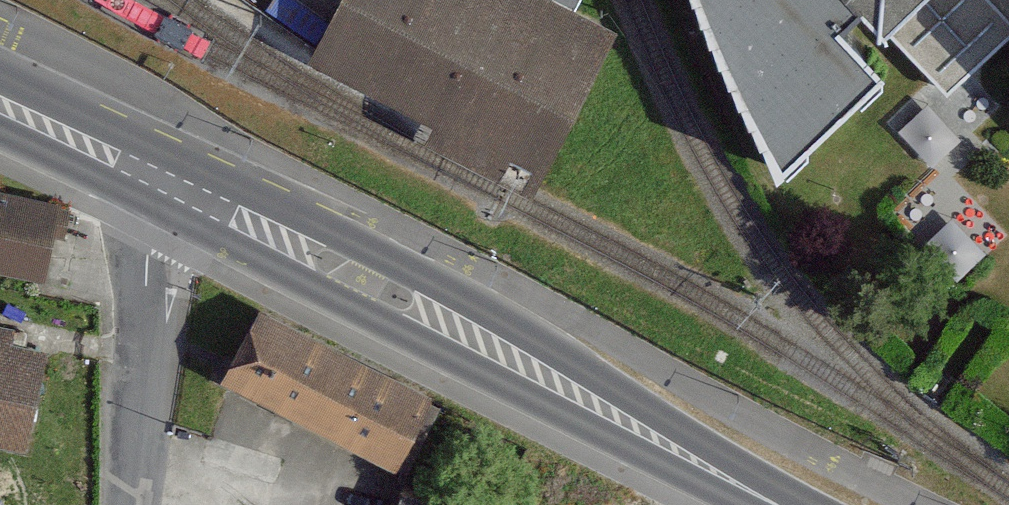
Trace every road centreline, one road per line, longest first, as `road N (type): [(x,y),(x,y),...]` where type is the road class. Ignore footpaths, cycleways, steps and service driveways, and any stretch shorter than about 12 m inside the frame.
road 1 (secondary): [(714,471),(458,306),(177,160)]
road 2 (secondary): [(162,216),(714,471)]
road 3 (residential): [(128,504),(162,216)]
road 4 (secondary): [(177,160),(0,73)]
road 5 (secondary): [(0,136),(162,216)]

